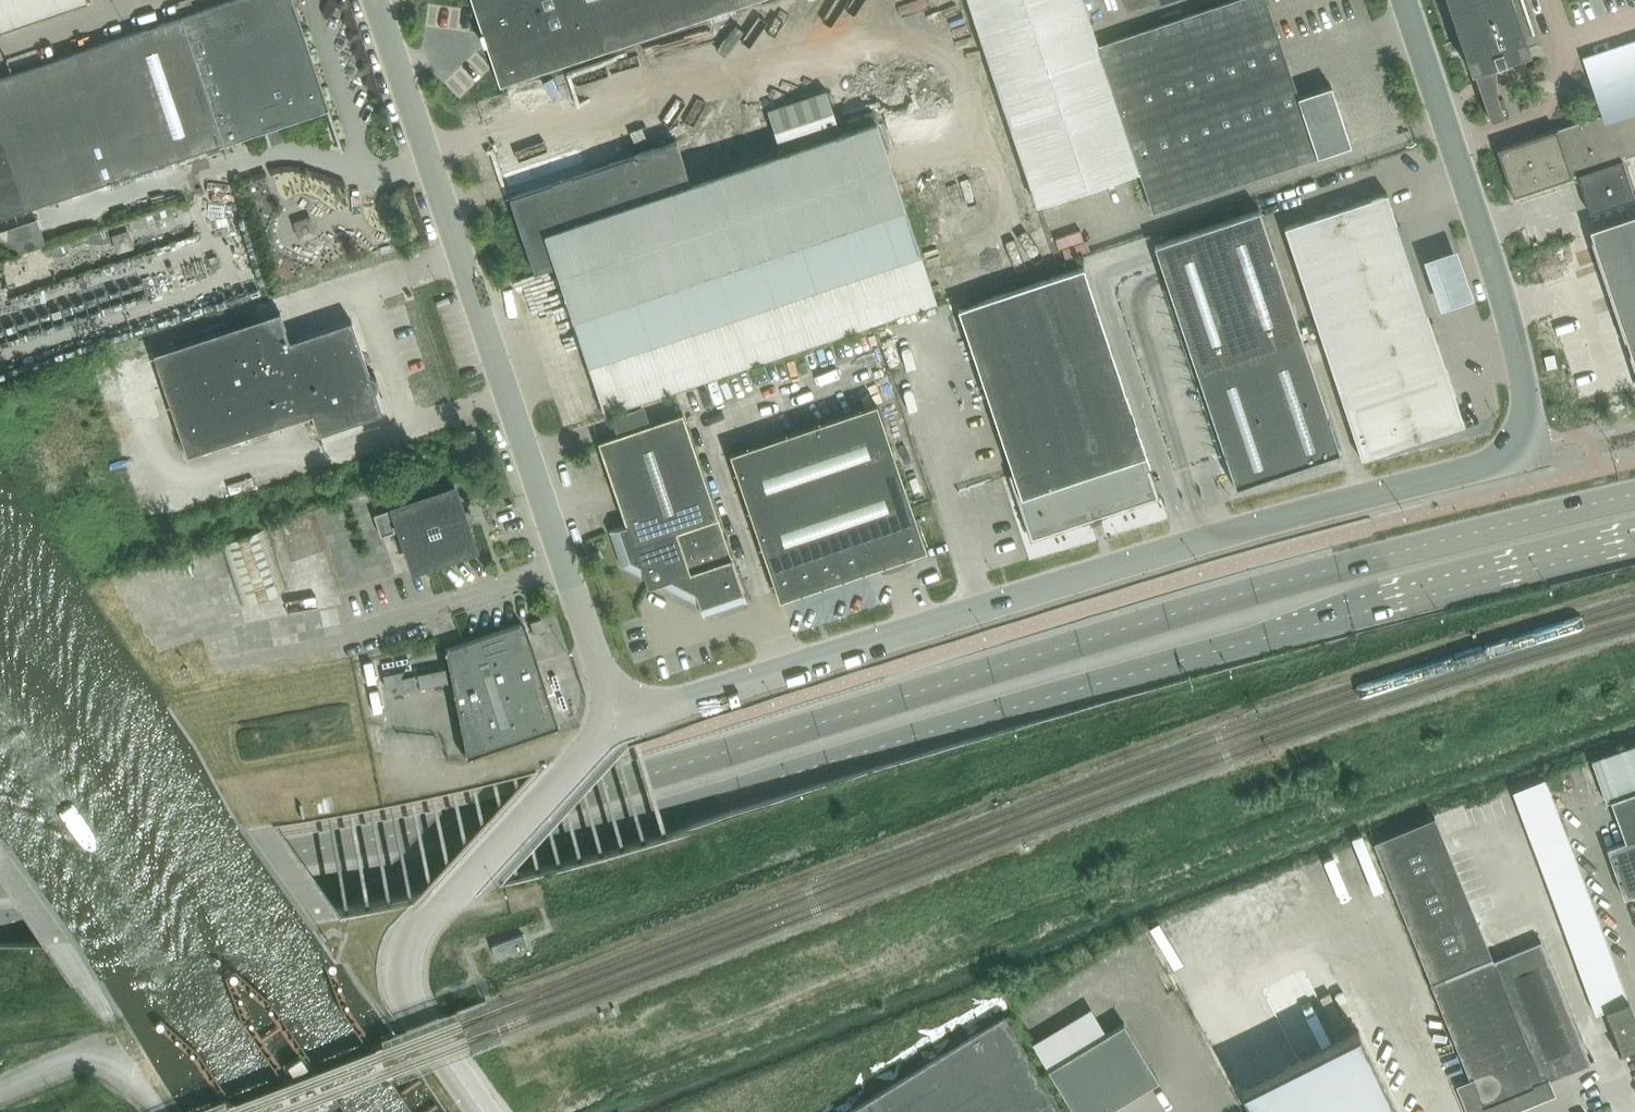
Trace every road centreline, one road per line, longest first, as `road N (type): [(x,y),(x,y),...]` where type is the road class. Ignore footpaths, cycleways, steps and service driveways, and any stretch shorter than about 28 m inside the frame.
road 1 (primary): [(1634,494),(1218,599),(542,810),(303,857),(0,885)]
road 2 (primary): [(0,925),(198,910),(417,878),(1282,633),(1634,545)]
road 3 (unclassified): [(616,719),(1190,544),(1483,465),(1522,444),(1528,408),(1510,323),(1404,0)]
road 4 (unclassified): [(616,719),(375,0)]
road 5 (unclassified): [(481,1111),(415,1012),(402,966),(409,941),(602,724),(616,719)]

